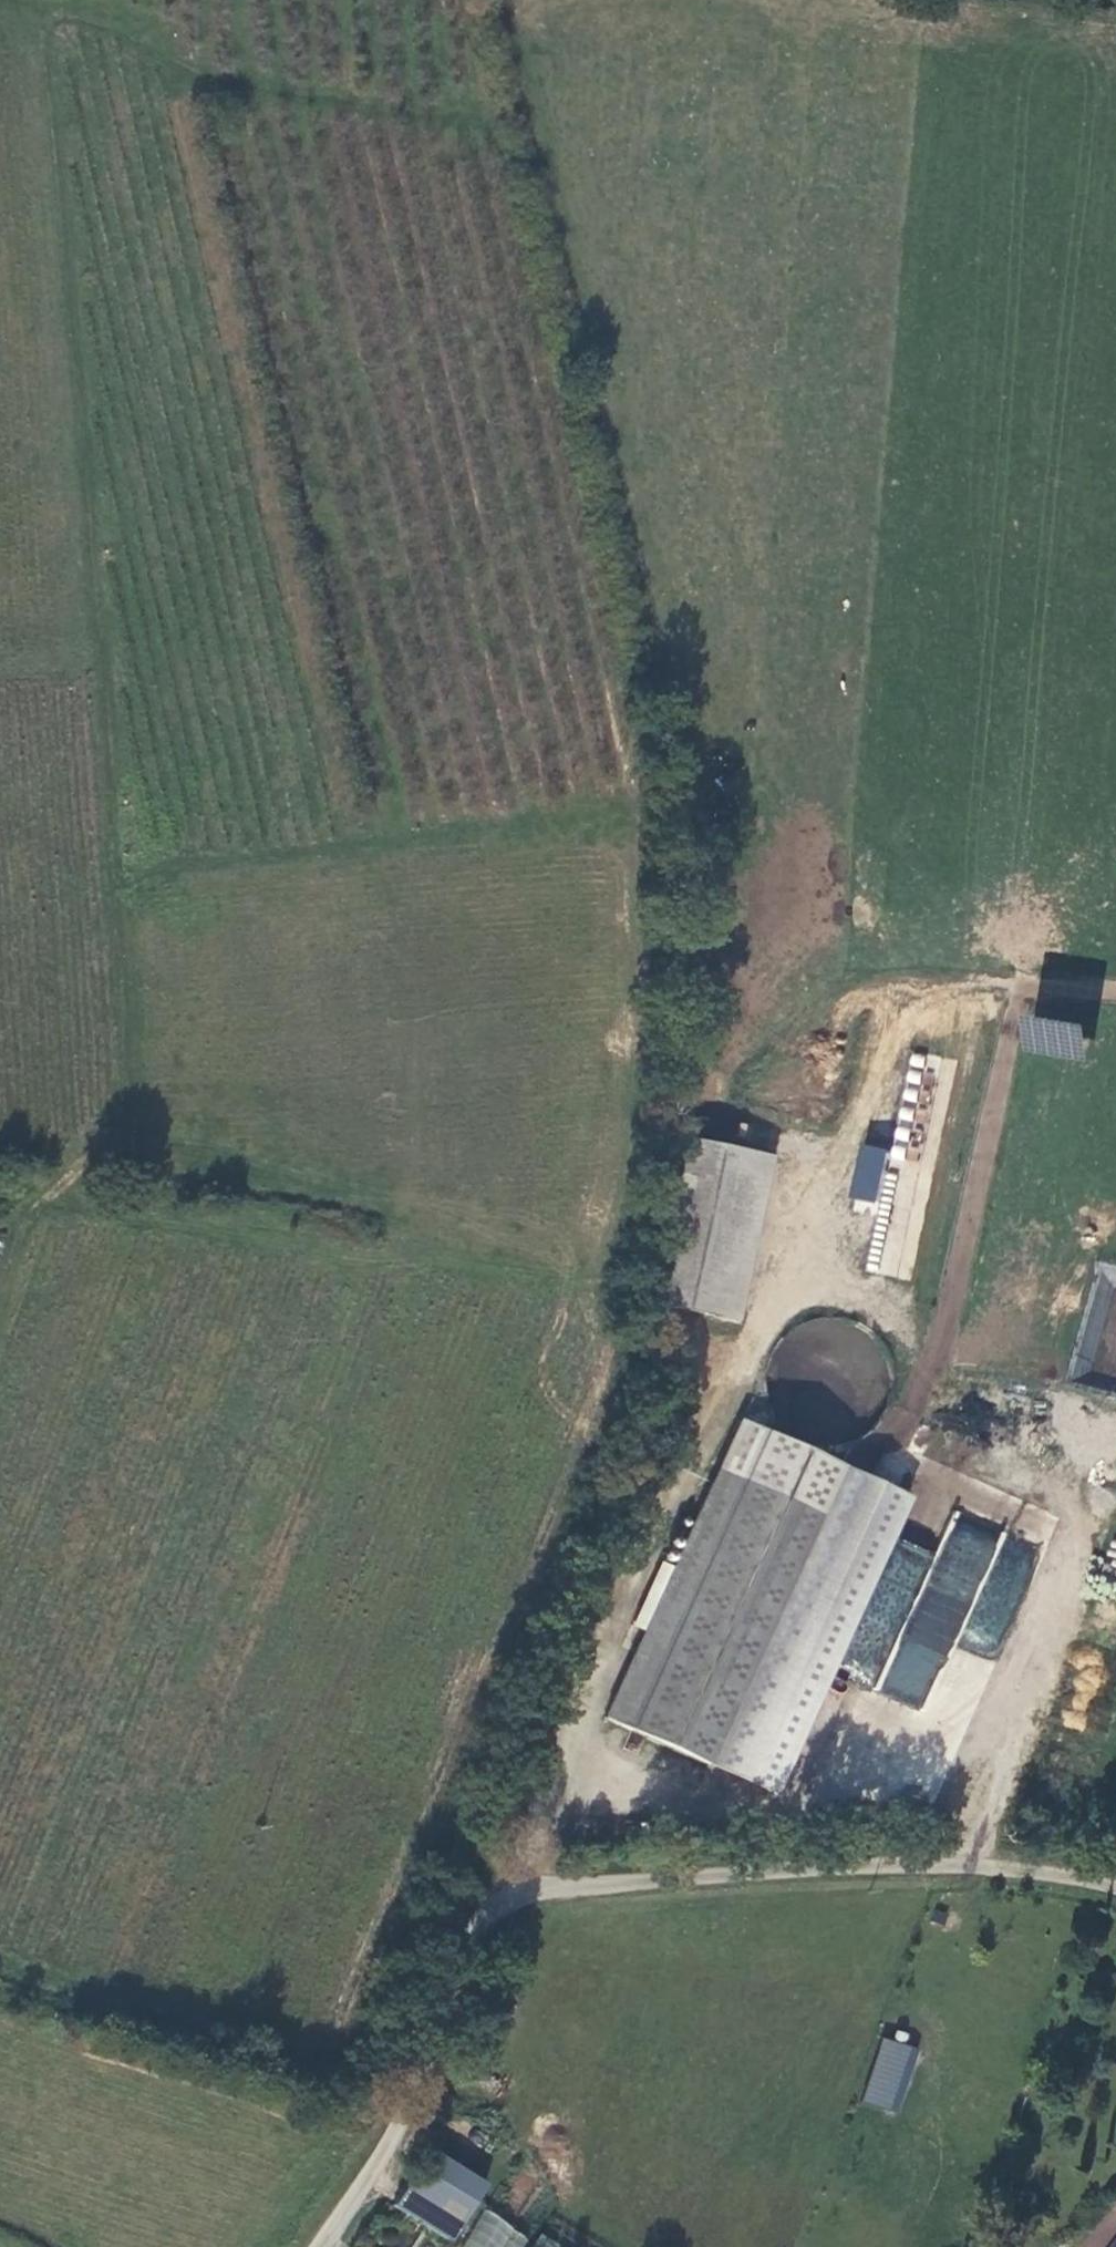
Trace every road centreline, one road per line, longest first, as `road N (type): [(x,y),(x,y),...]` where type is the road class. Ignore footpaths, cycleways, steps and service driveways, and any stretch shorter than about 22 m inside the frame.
road 1 (track): [(0,1334),(37,1197),(106,1152),(127,1116),(118,847),(53,14),(106,30),(175,74),(476,115)]
road 2 (unclassified): [(324,2246),(400,2121),(484,1930),(560,1884),(1055,1864),(1115,1880)]

